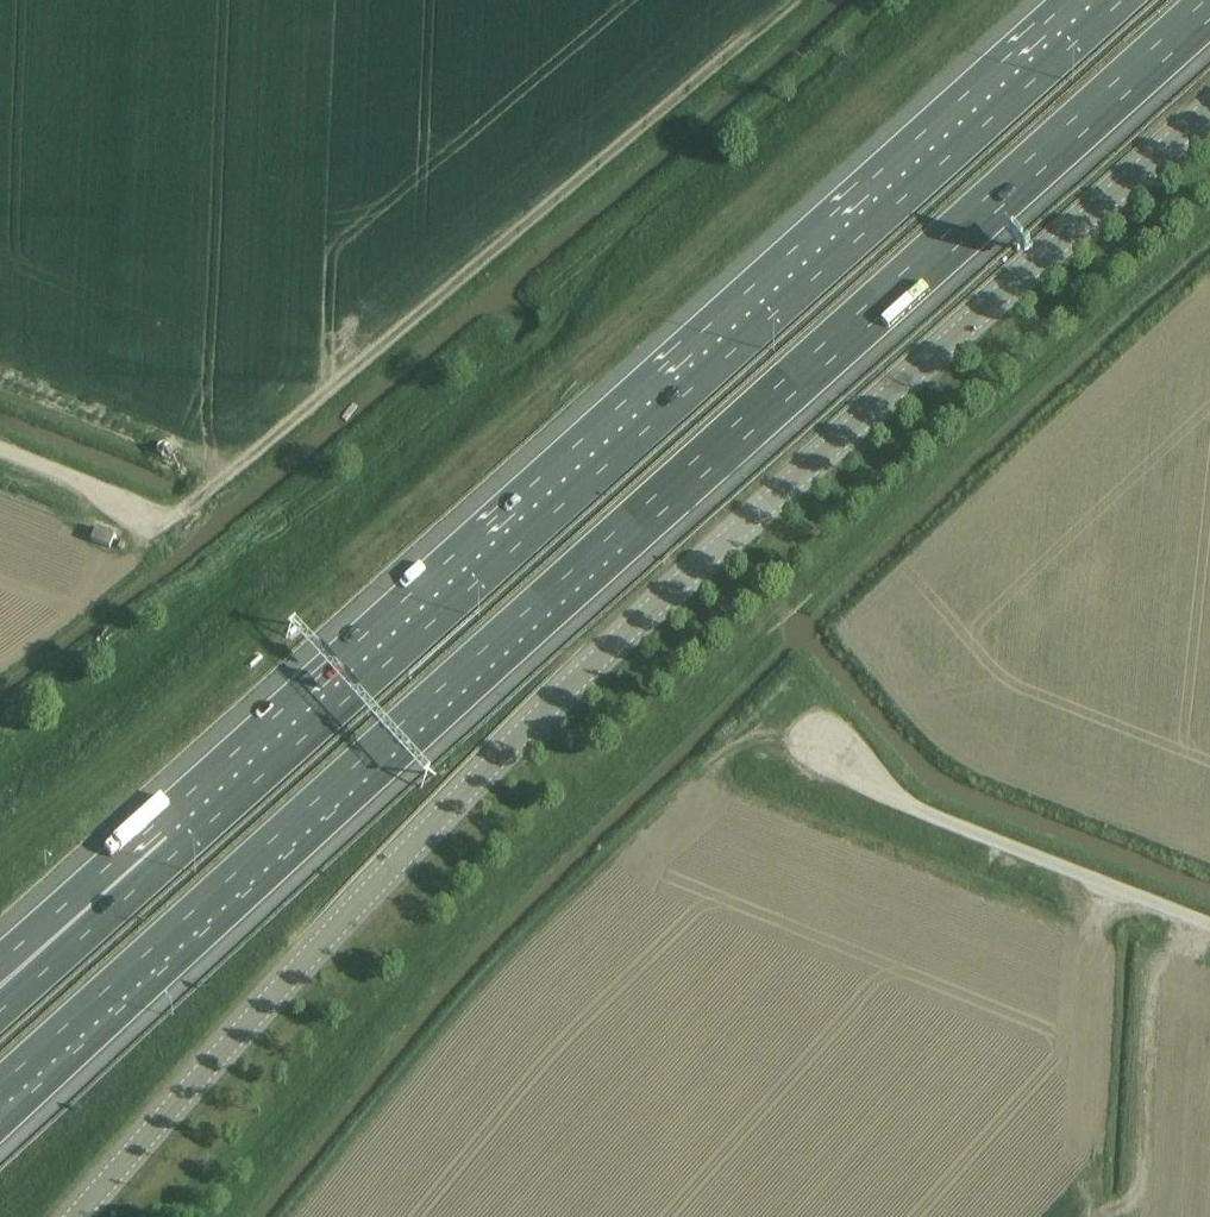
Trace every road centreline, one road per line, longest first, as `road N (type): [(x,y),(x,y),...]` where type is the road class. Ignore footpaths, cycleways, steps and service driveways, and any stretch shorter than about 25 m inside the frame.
road 1 (motorway): [(0,1095),(1209,6)]
road 2 (unclassified): [(77,1216),(508,744),(1209,108)]
road 3 (track): [(0,850),(409,510),(968,0)]
road 4 (motorway): [(1096,0),(166,838)]
road 5 (track): [(792,0),(168,520)]
road 6 (track): [(1209,927),(938,821),(876,788),(824,746)]
road 7 (motorway): [(166,838),(0,1003)]
road 8 (motorway): [(166,838),(0,970)]
road 9 (unclassified): [(168,520),(0,451)]
road 10 (track): [(699,790),(760,732),(787,730),(824,746)]

